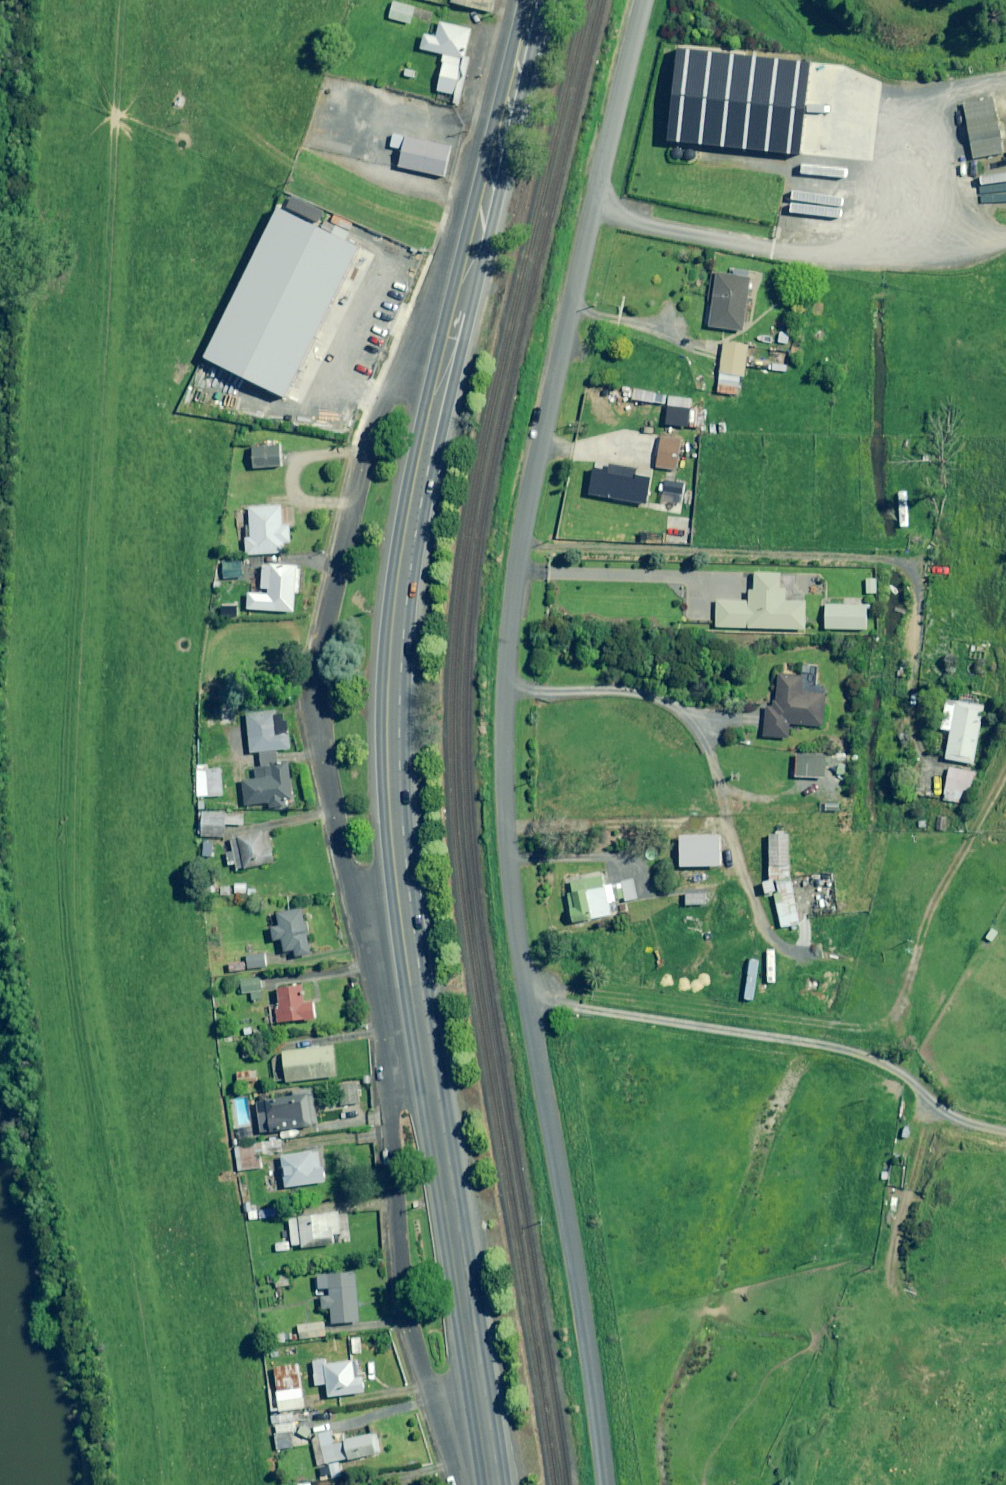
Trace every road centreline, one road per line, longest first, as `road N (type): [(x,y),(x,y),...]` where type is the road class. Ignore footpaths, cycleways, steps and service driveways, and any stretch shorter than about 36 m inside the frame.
road 1 (unclassified): [(604,1484),(511,891),(503,718),(518,544),(603,150),(644,0)]
road 2 (residential): [(372,971),(313,734),(312,701),(370,437),(401,382),(453,341)]
road 3 (secondary): [(414,968),(391,788),(393,668),(410,524),(453,341)]
road 4 (residential): [(459,1484),(406,1314),(372,971)]
road 5 (secondary): [(492,1484),(414,968)]
road 6 (track): [(1005,1111),(953,1090),(911,1045),(856,1025),(525,987)]
road 7 (secondary): [(453,341),(532,0)]

